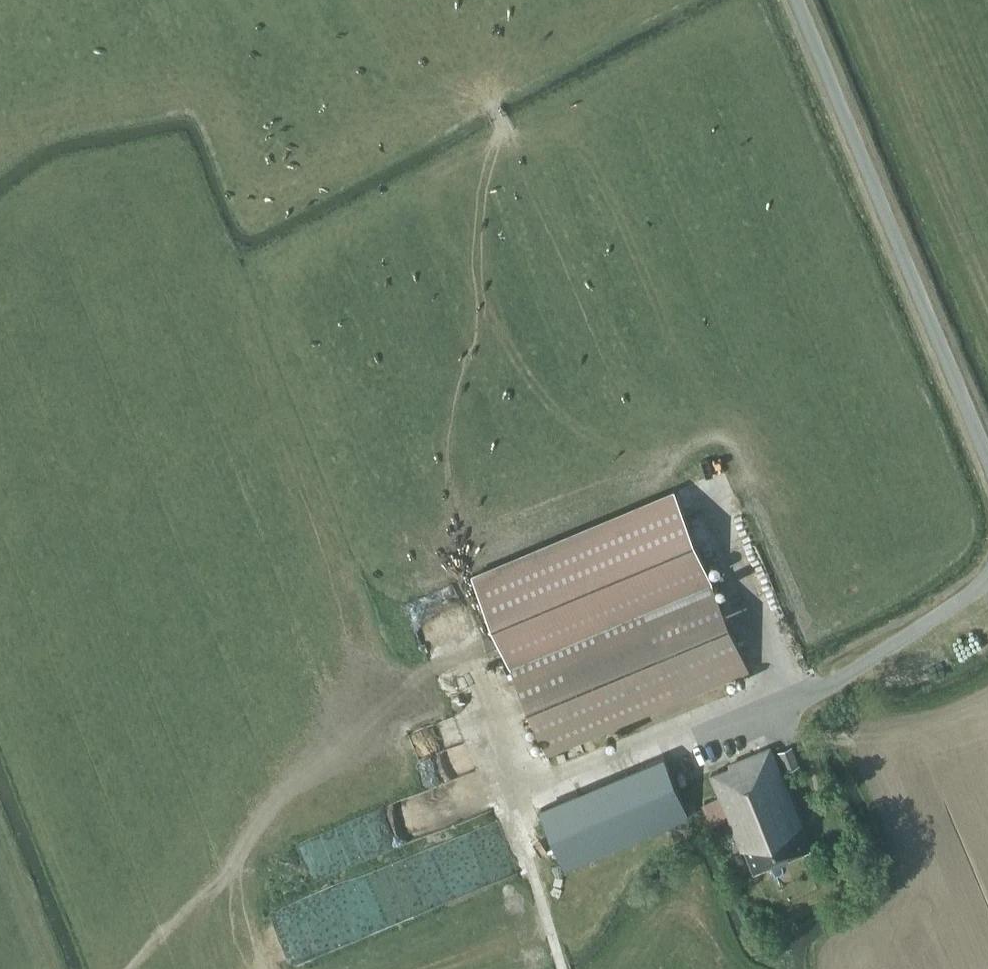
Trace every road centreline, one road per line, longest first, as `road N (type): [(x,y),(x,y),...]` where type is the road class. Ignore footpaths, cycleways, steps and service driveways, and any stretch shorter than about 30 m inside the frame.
road 1 (unclassified): [(987,454),(797,0)]
road 2 (unclassified): [(815,713),(987,597)]

